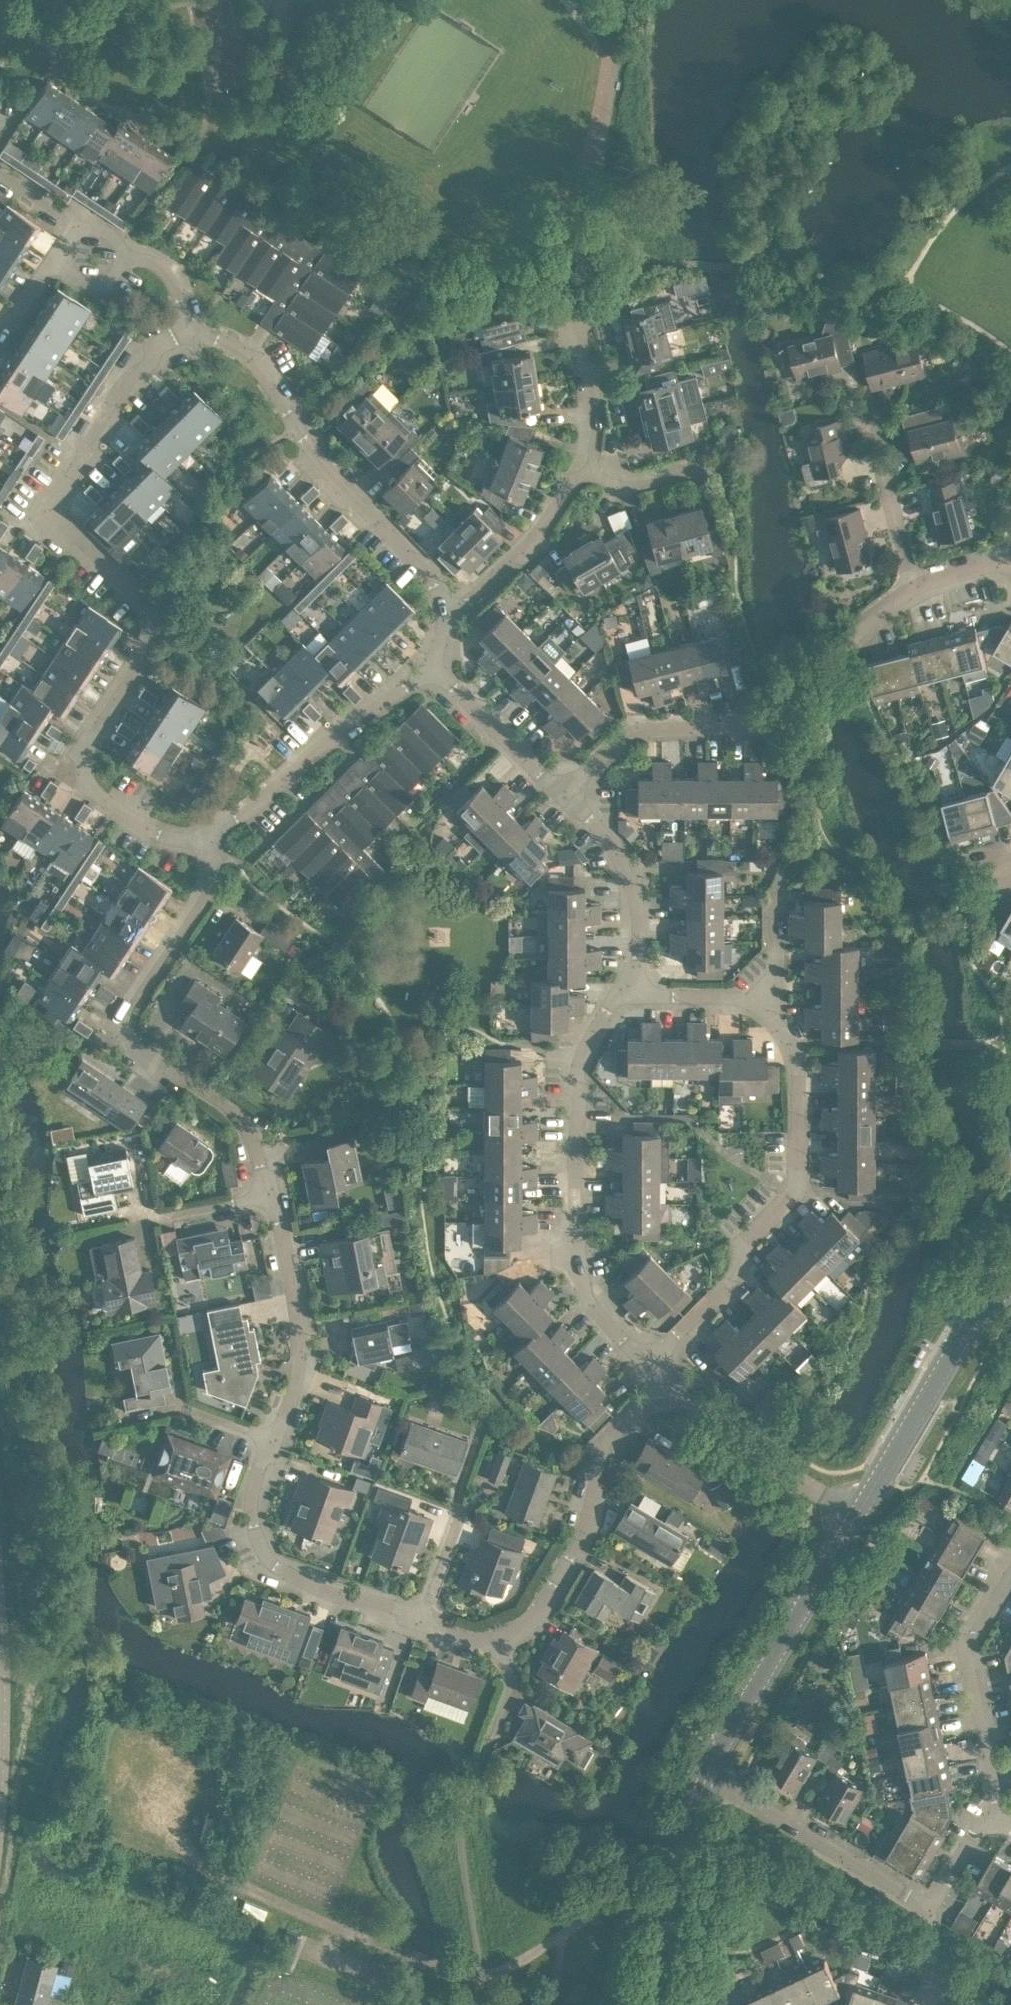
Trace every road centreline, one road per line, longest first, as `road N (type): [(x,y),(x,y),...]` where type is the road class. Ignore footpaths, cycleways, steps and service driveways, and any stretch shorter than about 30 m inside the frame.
road 1 (residential): [(658,1380),(608,1440),(587,1524),(561,1574),(534,1615),(501,1637),(467,1639),(390,1604),(334,1595),(285,1571),(261,1546),(251,1499),(294,1391),(300,1355),(279,1222),(252,1137),(225,1100),(134,1046),(132,1012),(212,884),(205,834)]
road 2 (residential): [(205,834),(177,841),(86,789),(81,753),(147,656),(156,622),(147,603),(42,521),(125,380),(151,363),(154,345),(193,334)]
road 3 (residential): [(651,1359),(619,1336),(582,1290),(576,1198),(578,1059),(635,985)]
road 4 (residential): [(651,1359),(732,1279),(760,1226),(797,1184),(799,1070),(768,1000)]
road 5 (residential): [(450,613),(426,573),(307,445),(254,363),(193,334)]
road 6 (tertiary): [(707,1776),(854,1520)]
road 7 (residential): [(205,834),(237,818),(433,665)]
road 8 (tertiary): [(854,1520),(982,1313),(1010,1288)]
road 9 (residential): [(998,1819),(966,1645),(1010,1573)]
road 10 (residential): [(930,1907),(707,1776)]
road 11 (residential): [(561,793),(637,730),(782,719)]
road 12 (residential): [(854,1520),(658,1380)]
road 13 (residential): [(635,985),(637,905),(591,819),(561,793)]
road 14 (residential): [(450,613),(531,542),(587,470)]
road 15 (residential): [(561,793),(433,665)]
road 16 (residential): [(193,334),(169,269),(73,223)]
road 17 (residential): [(914,587),(872,425)]
road 18 (residential): [(587,470),(595,395),(578,320)]
road 19 (residential): [(768,1000),(671,997),(635,985)]
road 20 (residential): [(587,470),(627,483),(716,466)]
road 21 (residential): [(0,333),(73,223)]

